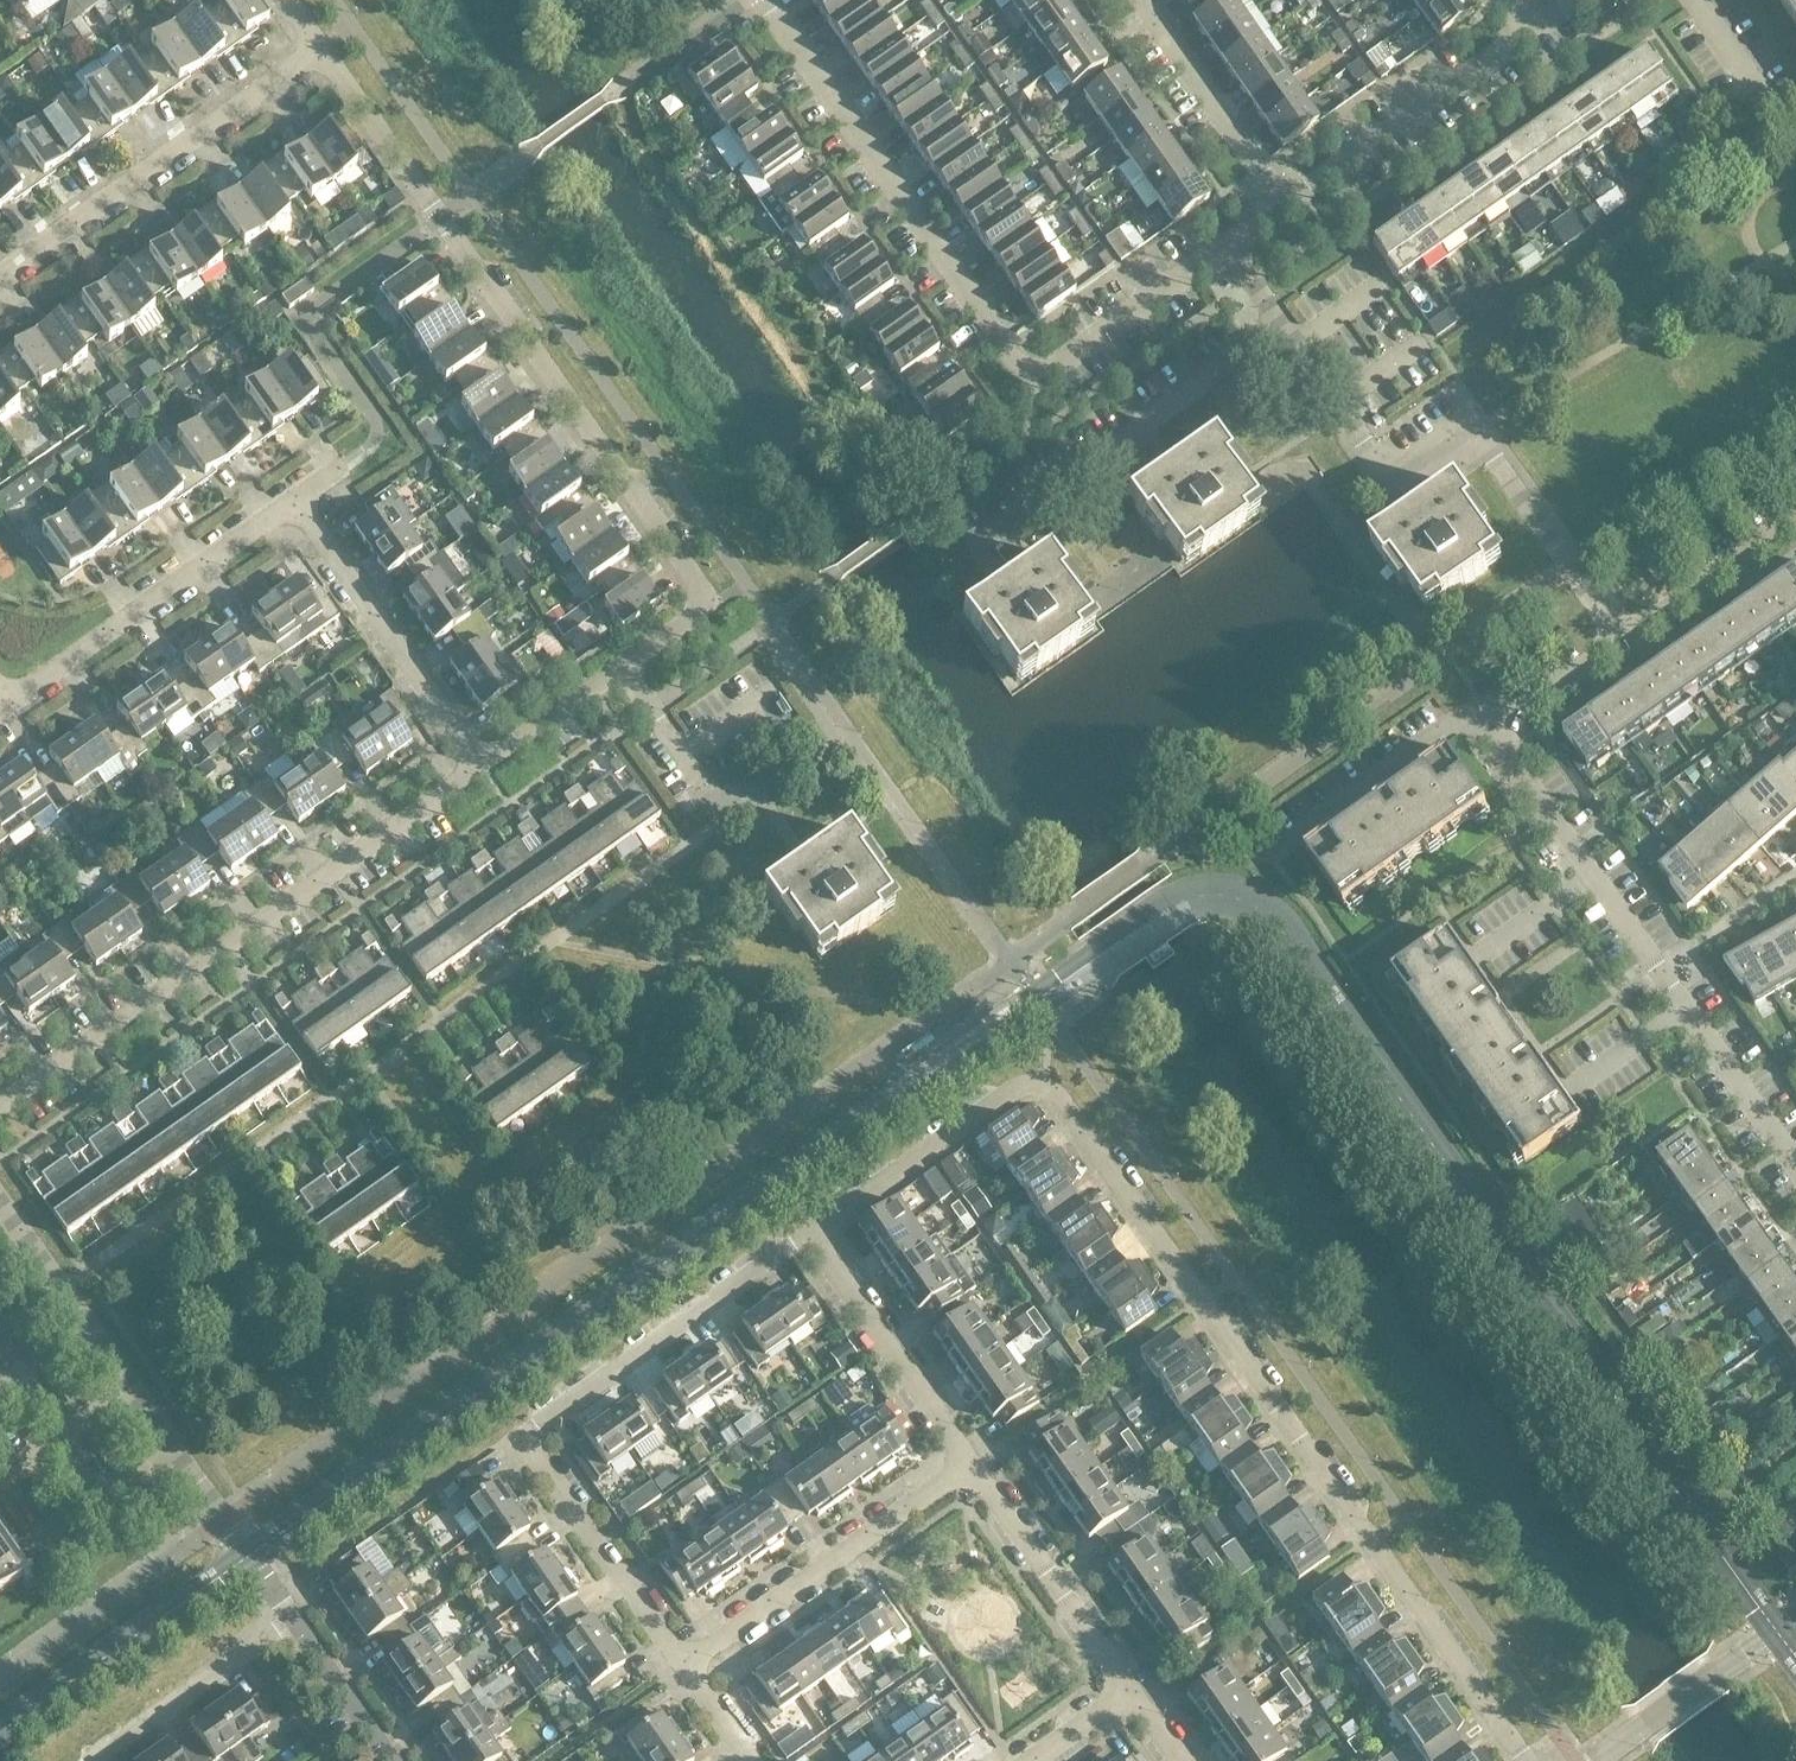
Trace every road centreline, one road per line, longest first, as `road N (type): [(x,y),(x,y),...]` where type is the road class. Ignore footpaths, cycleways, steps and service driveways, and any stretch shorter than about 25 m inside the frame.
road 1 (residential): [(809,1242),(1018,1090),(1053,1094),(1522,1760)]
road 2 (residential): [(478,775),(715,601),(320,48)]
road 3 (residential): [(1795,1165),(1552,820),(1514,742),(1520,715),(1617,642)]
road 4 (residential): [(681,1664),(525,1444),(809,1242)]
road 5 (residential): [(0,1115),(478,775)]
road 6 (residential): [(1617,642),(1572,557),(1485,430),(1389,484),(1277,333)]
road 7 (residential): [(291,1616),(234,1520),(0,1201)]
road 8 (residential): [(1011,402),(760,0)]
road 9 (residential): [(1004,567),(982,533),(1277,333)]
road 10 (residential): [(0,266),(320,48)]
road 11 (residential): [(6,704),(297,500)]
road 12 (residential): [(681,1664),(967,1464)]
road 13 (residential): [(297,500),(478,775)]
road 14 (residential): [(1274,214),(1528,29)]
road 15 (residential): [(1136,1708),(967,1464)]
road 16 (residential): [(967,1464),(809,1242)]
road 17 (residential): [(1274,214),(1121,0)]
road 18 (residential): [(1011,402),(1222,252)]
road 19 (residential): [(1599,1760),(1795,1619)]
road 20 (residential): [(97,1753),(291,1616)]
road 21 (residential): [(1617,642),(1795,518)]
road 22 (residential): [(395,1760),(291,1616)]

